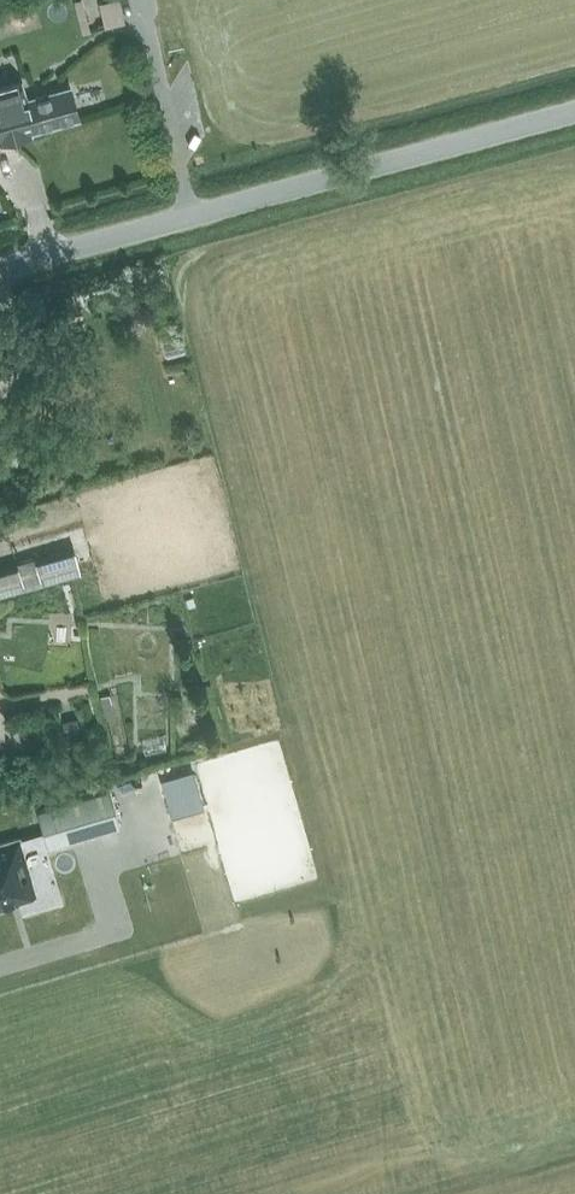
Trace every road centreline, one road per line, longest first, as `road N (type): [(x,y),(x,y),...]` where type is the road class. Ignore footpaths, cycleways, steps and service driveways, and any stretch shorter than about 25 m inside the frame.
road 1 (unclassified): [(0,270),(574,113)]

